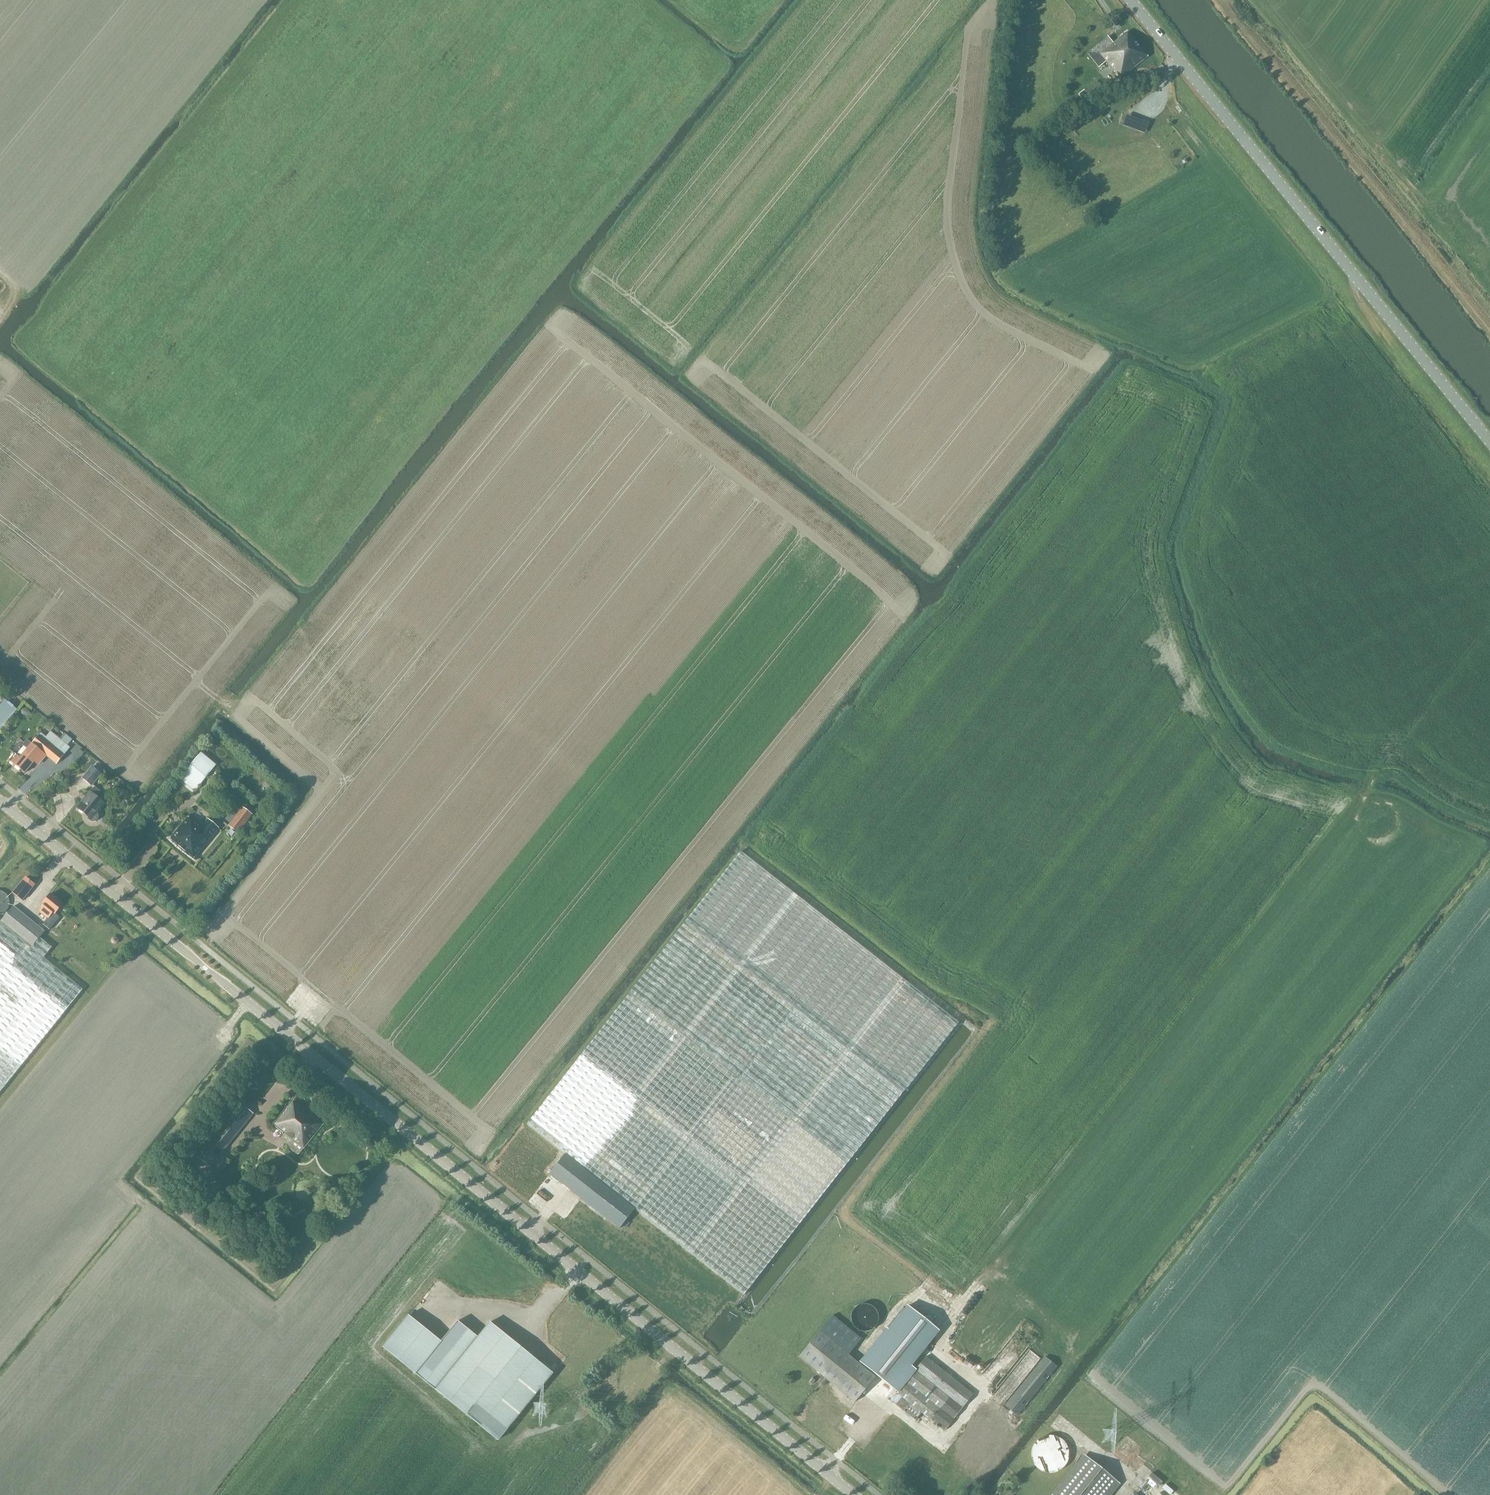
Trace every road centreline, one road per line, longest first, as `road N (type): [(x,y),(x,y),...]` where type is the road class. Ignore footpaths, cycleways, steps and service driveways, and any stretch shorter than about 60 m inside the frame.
road 1 (tertiary): [(854,1494),(0,800)]
road 2 (tertiary): [(1489,440),(1132,0)]

